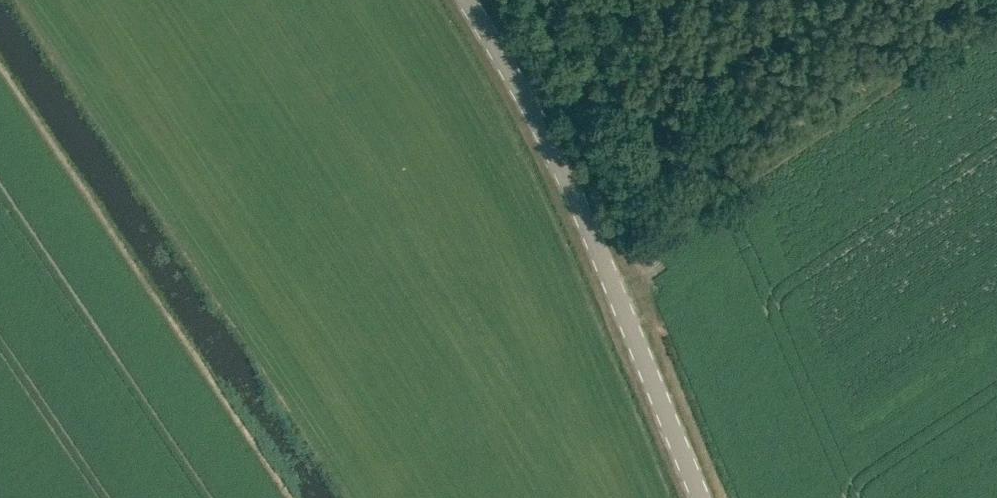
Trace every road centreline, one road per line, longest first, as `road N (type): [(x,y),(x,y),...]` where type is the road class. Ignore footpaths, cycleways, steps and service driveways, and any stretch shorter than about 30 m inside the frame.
road 1 (unclassified): [(698,497),(551,145),(466,0)]

